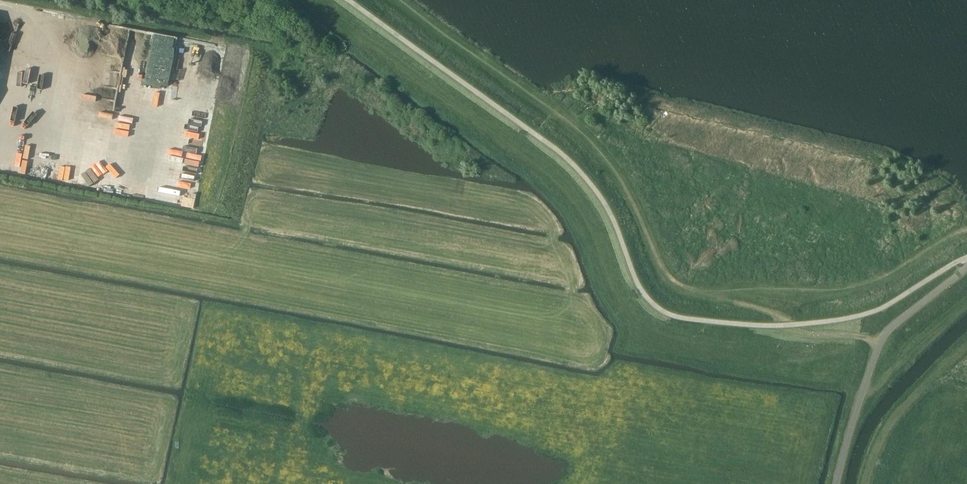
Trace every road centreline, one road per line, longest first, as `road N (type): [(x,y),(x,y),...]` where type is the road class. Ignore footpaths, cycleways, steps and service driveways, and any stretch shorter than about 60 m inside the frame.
road 1 (track): [(396,0),(610,158),(670,280),(684,286),(716,296),(809,296),(879,282),(966,228)]
road 2 (track): [(878,345),(800,331),(775,312),(716,296)]

